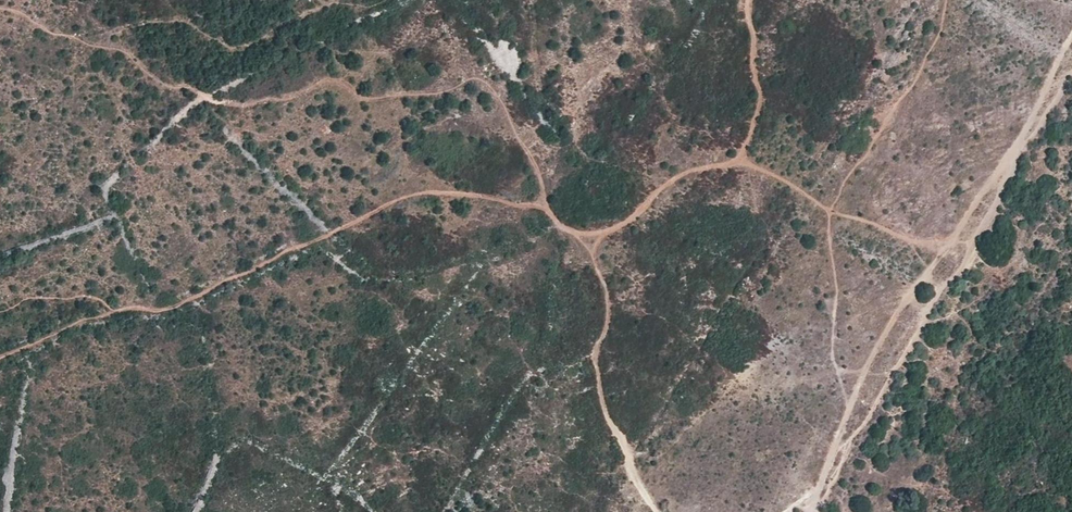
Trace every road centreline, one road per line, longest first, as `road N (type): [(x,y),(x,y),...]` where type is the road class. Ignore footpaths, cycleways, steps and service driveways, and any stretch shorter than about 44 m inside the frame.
road 1 (track): [(544,207),(579,233),(616,226),(716,162),(761,171),(831,211),(910,236),(941,277),(868,393),(816,511)]
road 2 (track): [(657,511),(608,418),(595,353),(608,297),(588,246),(572,230)]
road 3 (track): [(1071,55),(941,277)]

